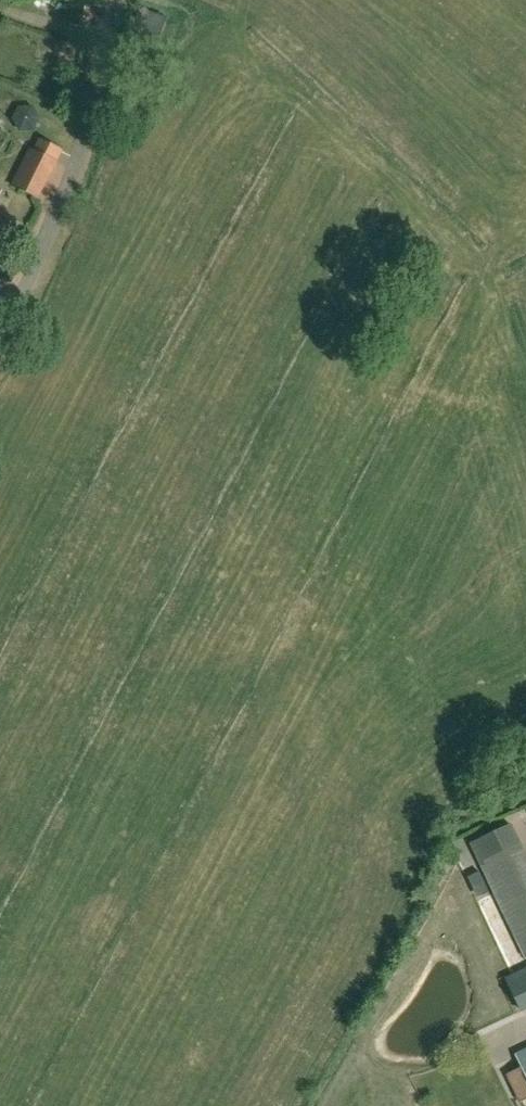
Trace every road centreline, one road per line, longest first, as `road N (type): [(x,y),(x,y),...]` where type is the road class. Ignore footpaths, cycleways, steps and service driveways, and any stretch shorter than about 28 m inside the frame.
road 1 (unclassified): [(114,0),(79,165),(0,341)]

